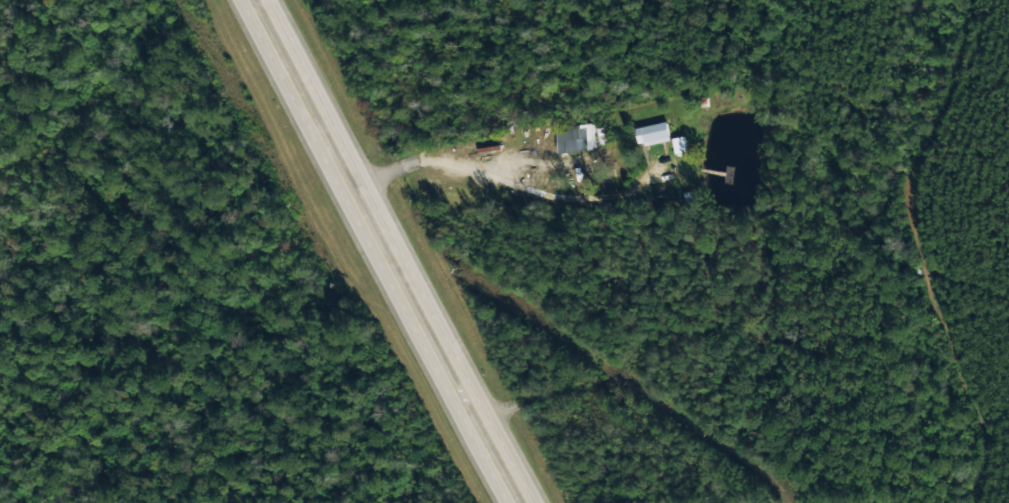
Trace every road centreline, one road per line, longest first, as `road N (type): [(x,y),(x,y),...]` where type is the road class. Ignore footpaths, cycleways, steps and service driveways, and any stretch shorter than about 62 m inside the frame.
road 1 (trunk): [(521,502),(252,0)]

